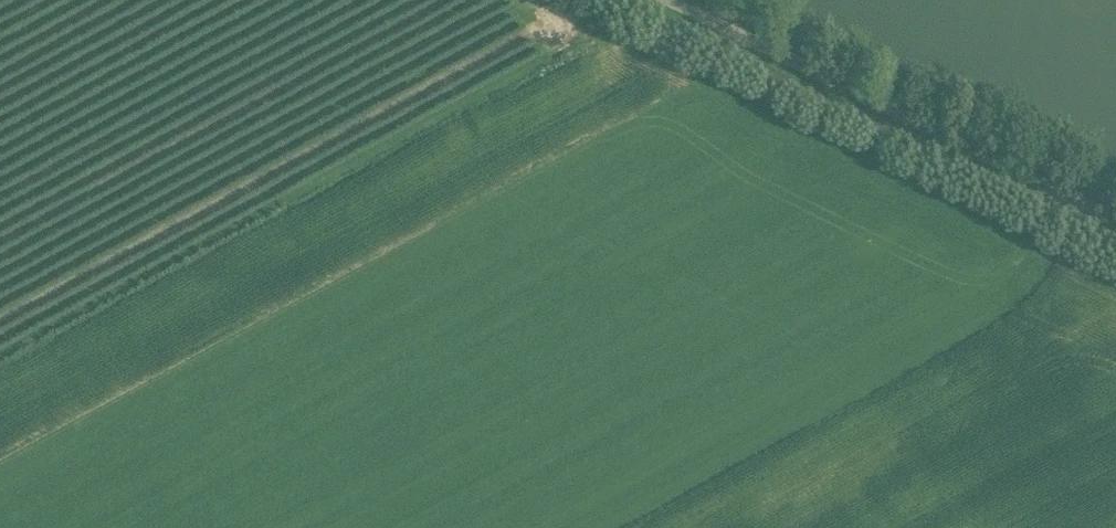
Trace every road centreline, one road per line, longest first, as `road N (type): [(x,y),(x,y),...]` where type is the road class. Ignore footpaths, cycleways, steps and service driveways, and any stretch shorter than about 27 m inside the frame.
road 1 (track): [(1115,229),(645,0)]

